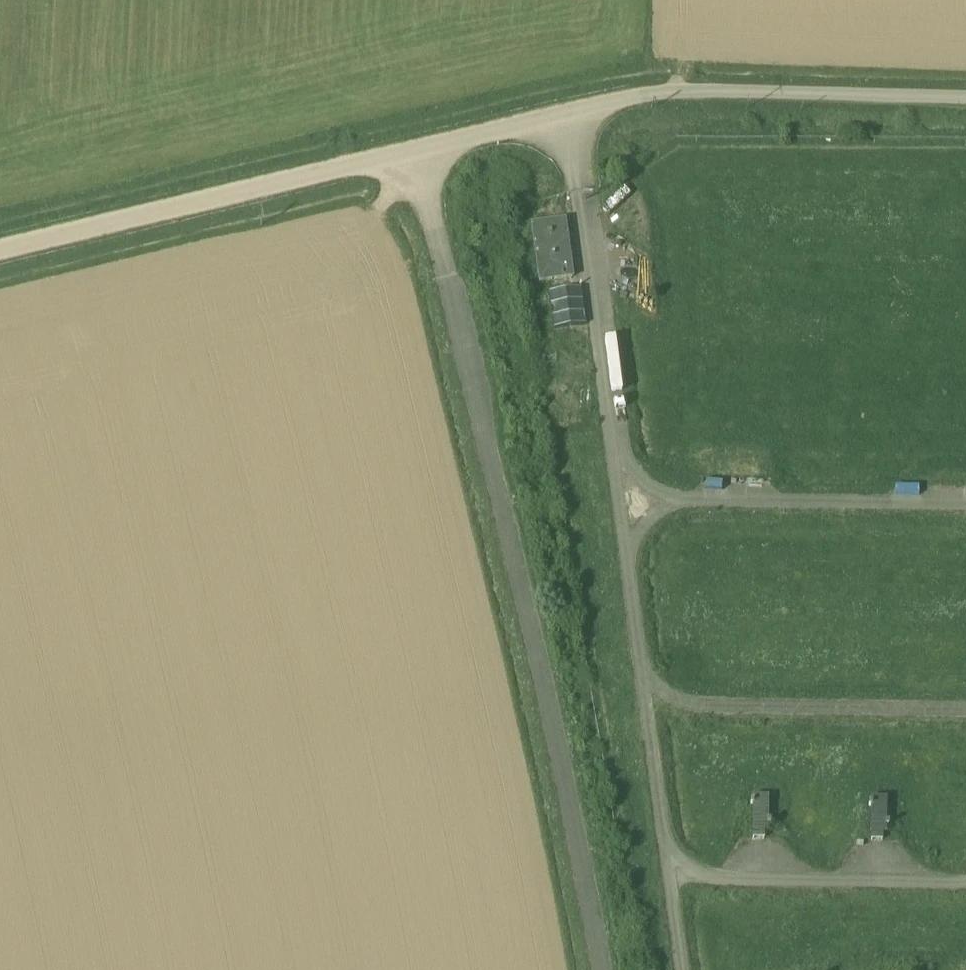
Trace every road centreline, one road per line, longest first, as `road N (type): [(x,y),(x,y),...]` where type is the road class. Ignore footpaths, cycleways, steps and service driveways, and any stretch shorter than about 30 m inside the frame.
road 1 (unclassified): [(0,254),(639,99),(965,99)]

